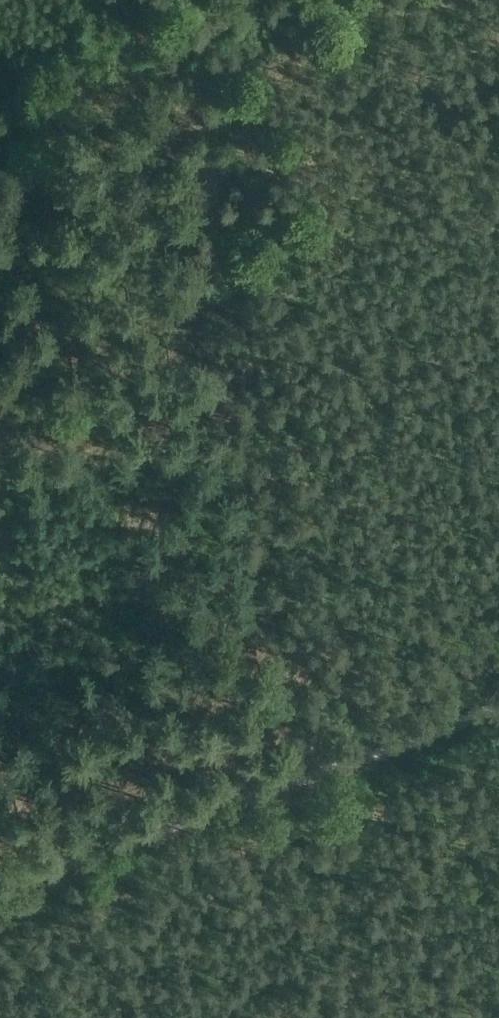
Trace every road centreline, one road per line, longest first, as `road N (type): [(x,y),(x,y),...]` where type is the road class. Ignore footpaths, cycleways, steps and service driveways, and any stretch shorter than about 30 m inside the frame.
road 1 (track): [(498,709),(0,886)]

